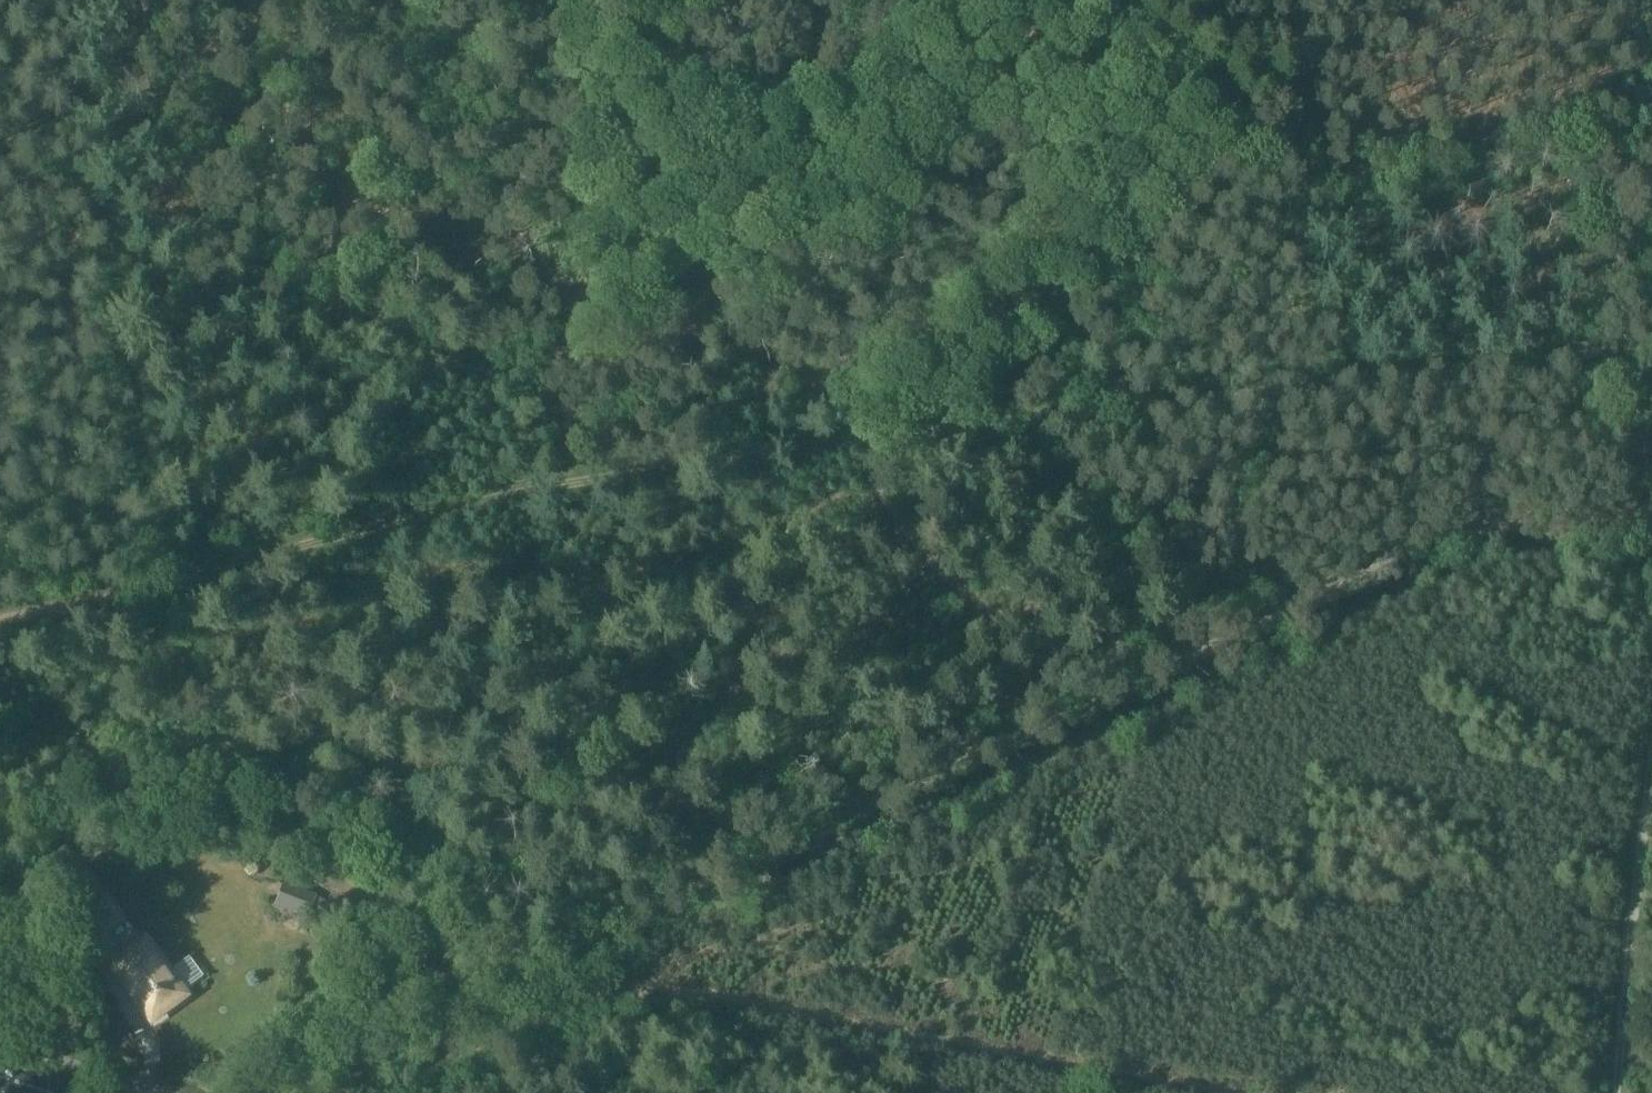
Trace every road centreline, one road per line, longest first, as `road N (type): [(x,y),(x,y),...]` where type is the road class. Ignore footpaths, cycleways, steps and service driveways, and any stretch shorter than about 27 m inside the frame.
road 1 (track): [(77,607),(341,537),(395,509),(646,466),(787,430),(873,440),(1651,338)]
road 2 (track): [(369,1092),(576,1001),(660,987),(1238,1092)]
road 3 (track): [(1117,0),(1261,136),(1334,380)]
road 4 (track): [(1616,1092),(1651,765)]
road 5 (track): [(0,620),(77,607),(156,630),(201,684)]

